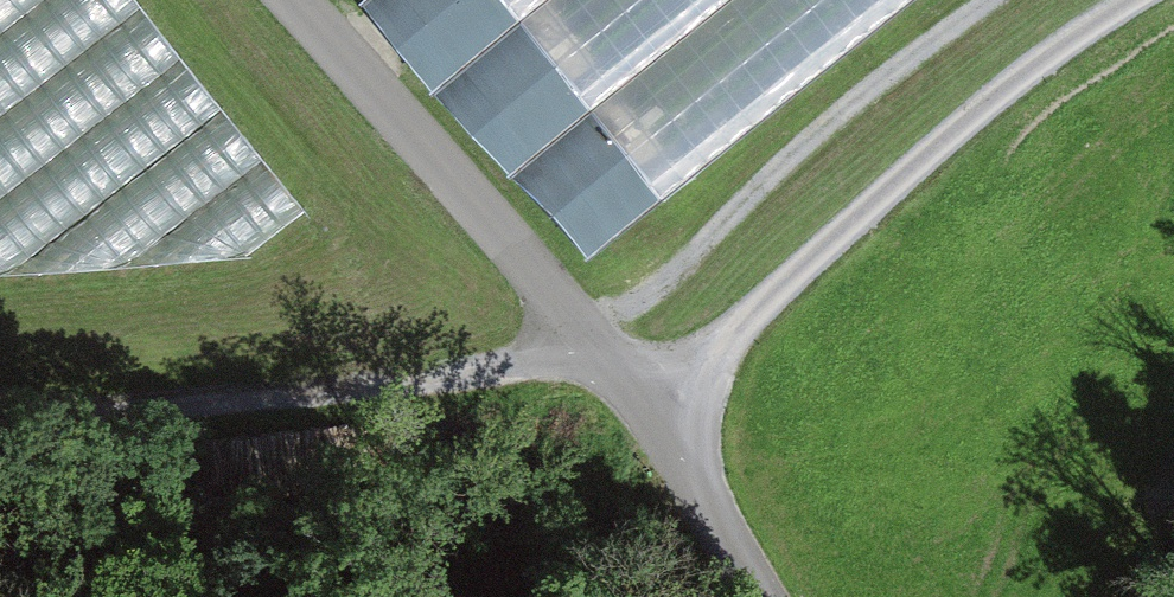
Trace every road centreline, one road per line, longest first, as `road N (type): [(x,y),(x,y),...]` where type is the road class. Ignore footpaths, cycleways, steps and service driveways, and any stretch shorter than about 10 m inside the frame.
road 1 (track): [(1141,0),(840,235),(708,361),(623,378),(539,368),(0,404)]
road 2 (unclassified): [(760,596),(623,378),(289,0)]

